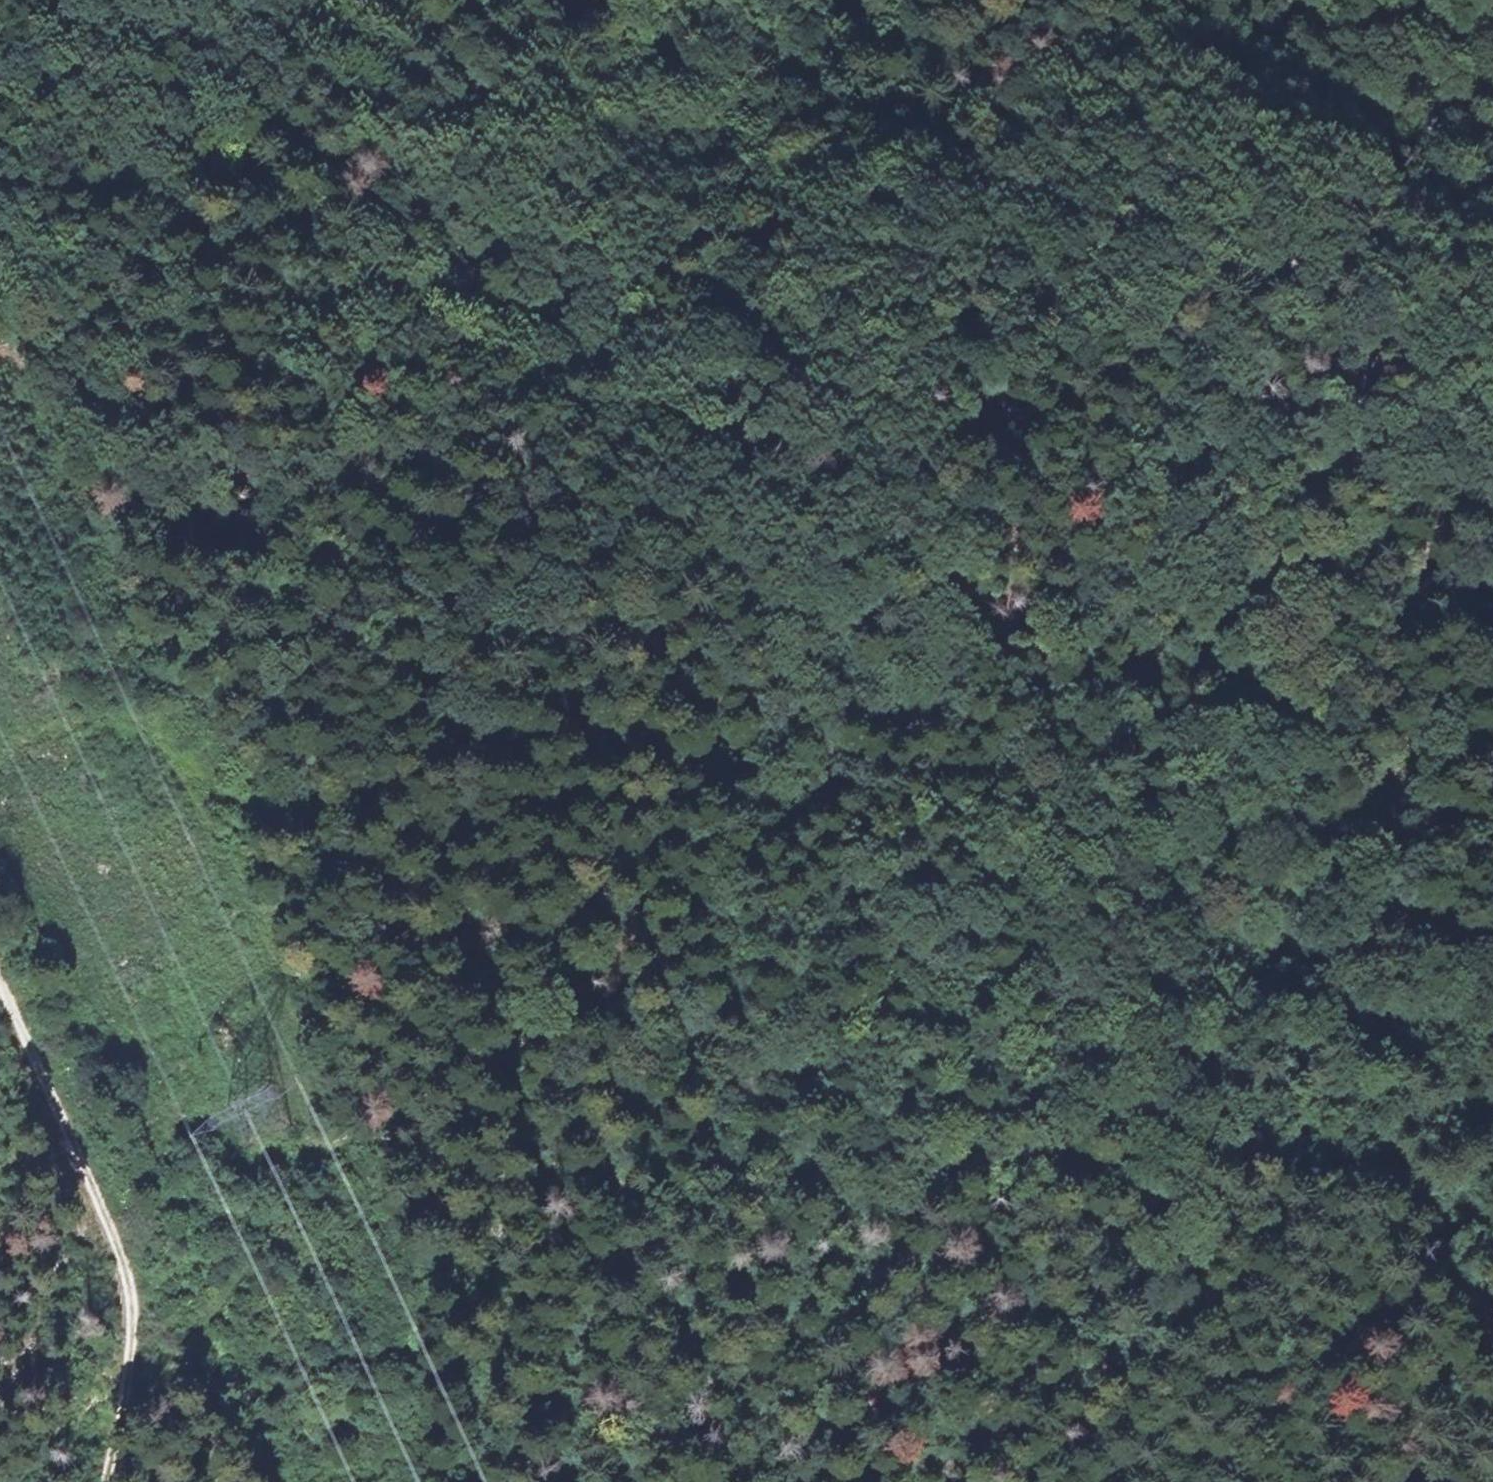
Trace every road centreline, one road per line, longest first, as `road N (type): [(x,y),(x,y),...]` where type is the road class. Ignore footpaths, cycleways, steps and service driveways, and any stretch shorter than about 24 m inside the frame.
road 1 (track): [(0,988),(118,1246),(130,1307),(128,1353),(100,1481)]
road 2 (track): [(1492,91),(1393,0)]

